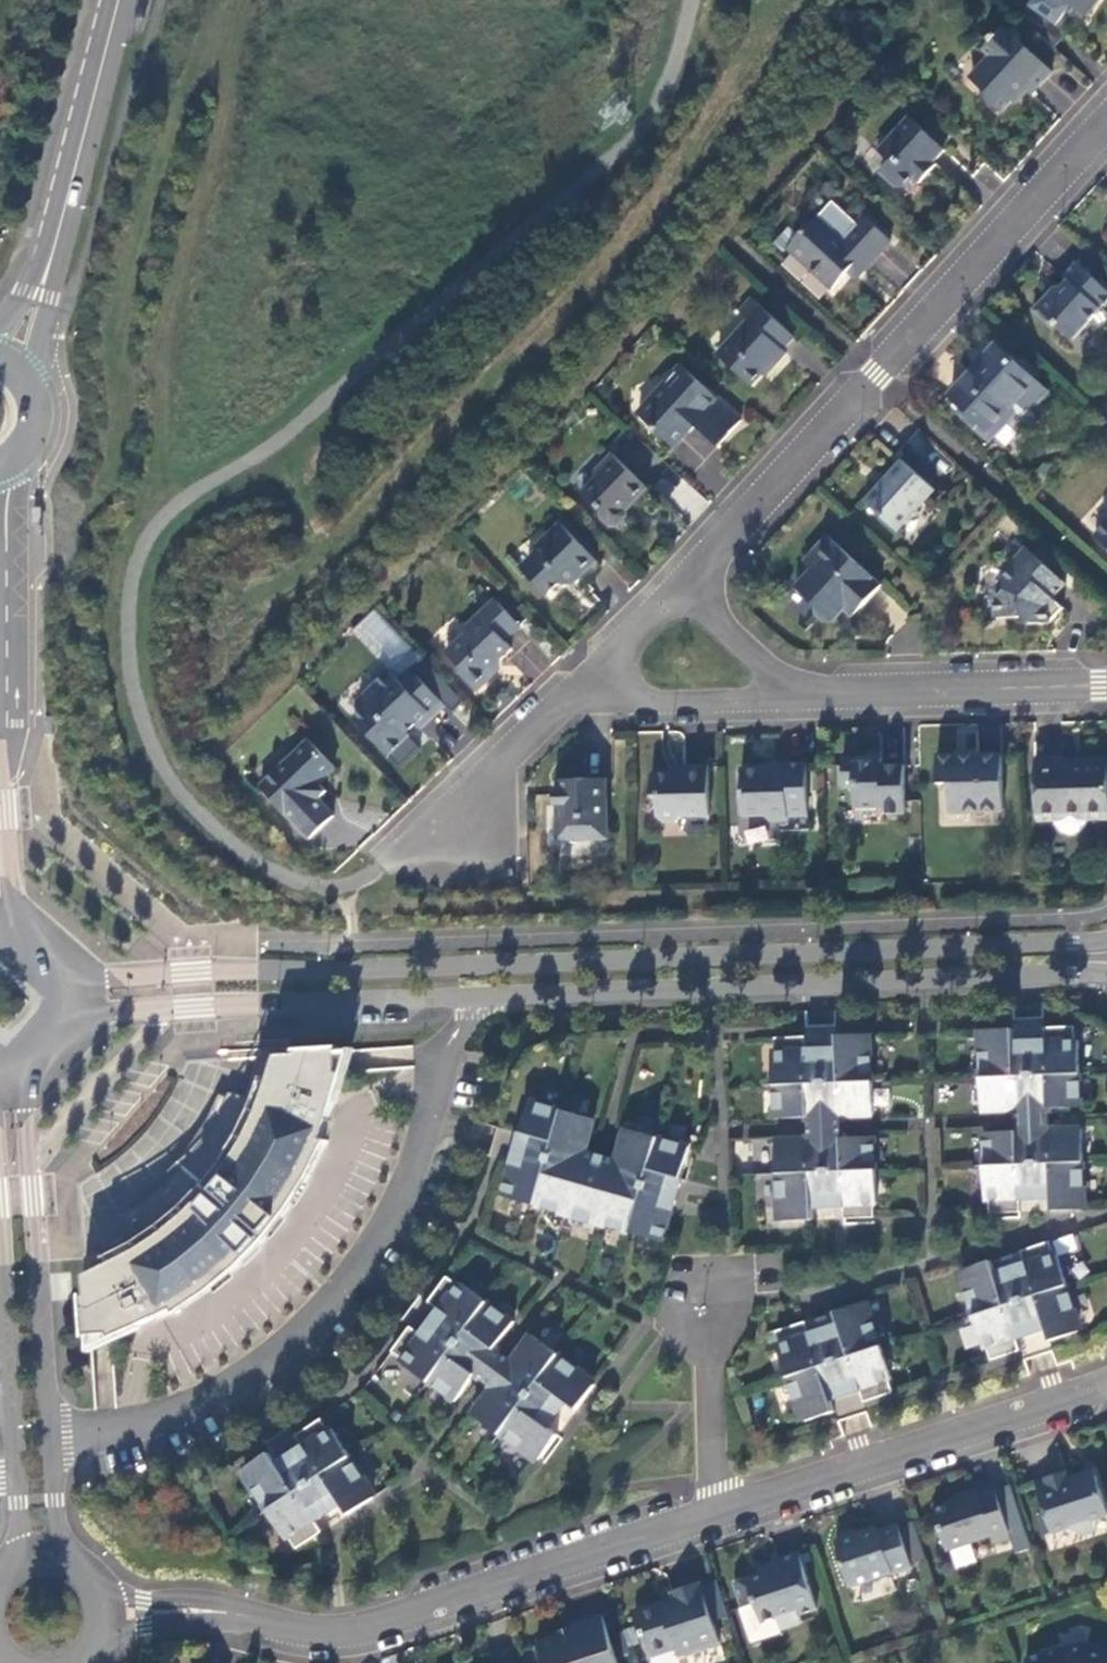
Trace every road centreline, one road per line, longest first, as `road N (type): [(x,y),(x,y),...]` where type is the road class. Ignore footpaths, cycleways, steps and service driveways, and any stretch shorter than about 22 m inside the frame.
road 1 (residential): [(1106,1386),(339,1632),(216,1610),(110,1614)]
road 2 (tertiary): [(1106,939),(92,976)]
road 3 (residential): [(52,1444),(124,1430),(210,1399),(272,1359),(353,1282),(405,1197),(477,997)]
road 4 (tertiary): [(477,997),(1106,976)]
road 5 (residential): [(1106,120),(686,581)]
road 6 (tertiary): [(94,1015),(477,997)]
road 7 (unclassified): [(52,1444),(33,1089)]
road 8 (residential): [(793,697),(1106,686)]
road 9 (unclassified): [(0,1198),(16,1482)]
road 10 (tertiary): [(14,917),(0,642)]
road 11 (tertiary): [(118,0),(56,240)]
road 12 (residential): [(565,703),(793,697)]
road 13 (residential): [(565,703),(429,846)]
road 14 (residential): [(686,581),(565,703)]
road 15 (residential): [(793,697),(686,581)]
road 16 (tertiary): [(38,395),(56,240)]

